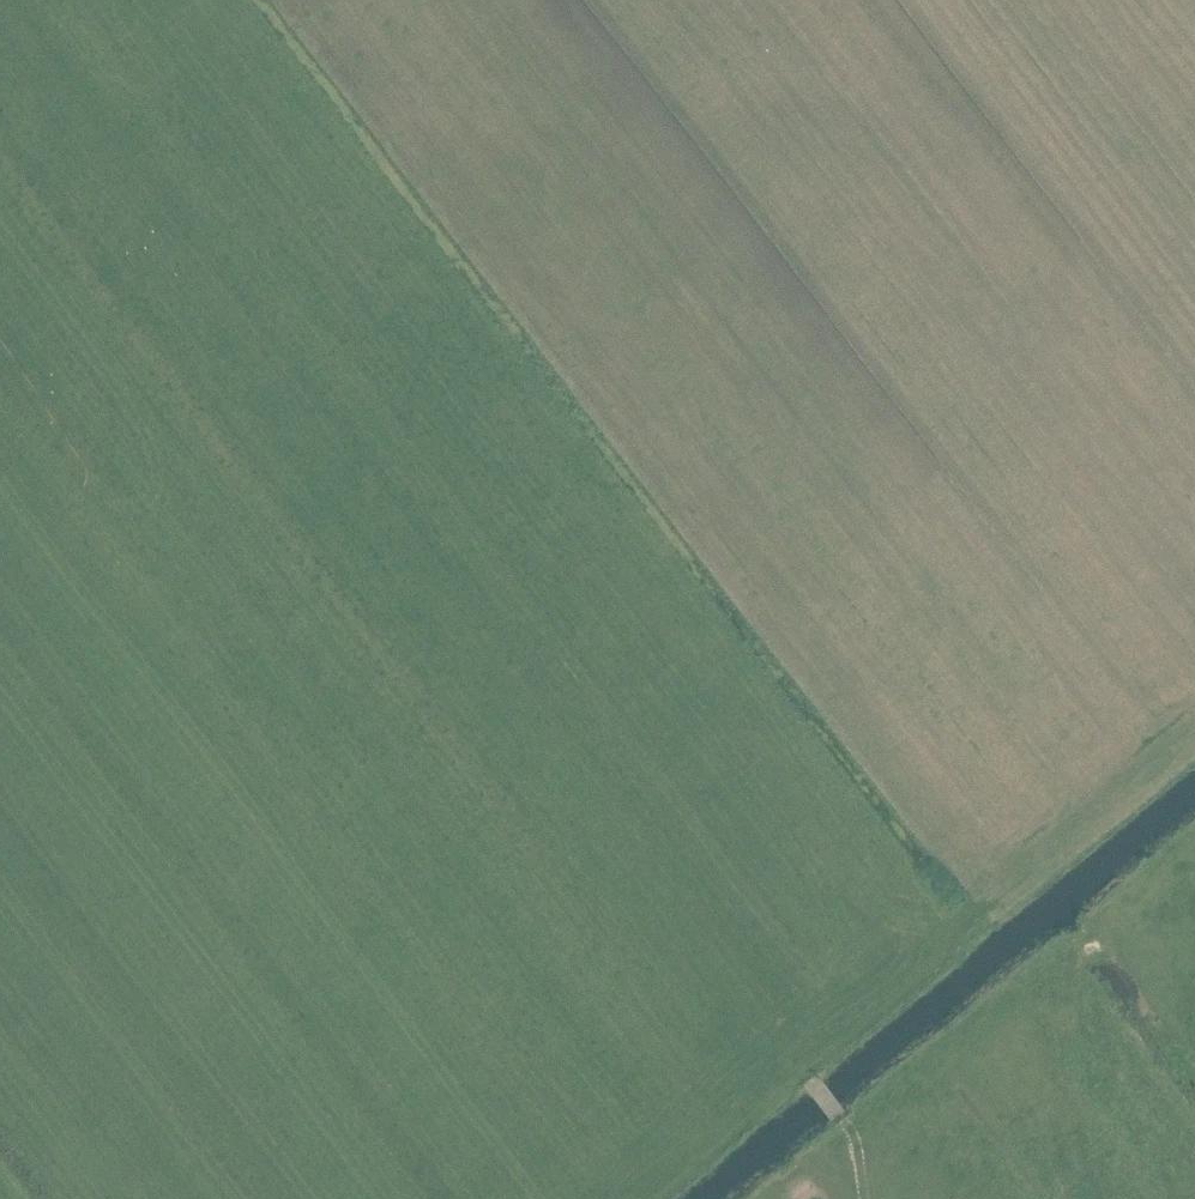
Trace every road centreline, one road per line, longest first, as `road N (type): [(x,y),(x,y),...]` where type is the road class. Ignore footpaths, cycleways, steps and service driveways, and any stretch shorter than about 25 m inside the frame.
road 1 (track): [(862,1198),(860,1163),(845,1128),(809,1084)]

